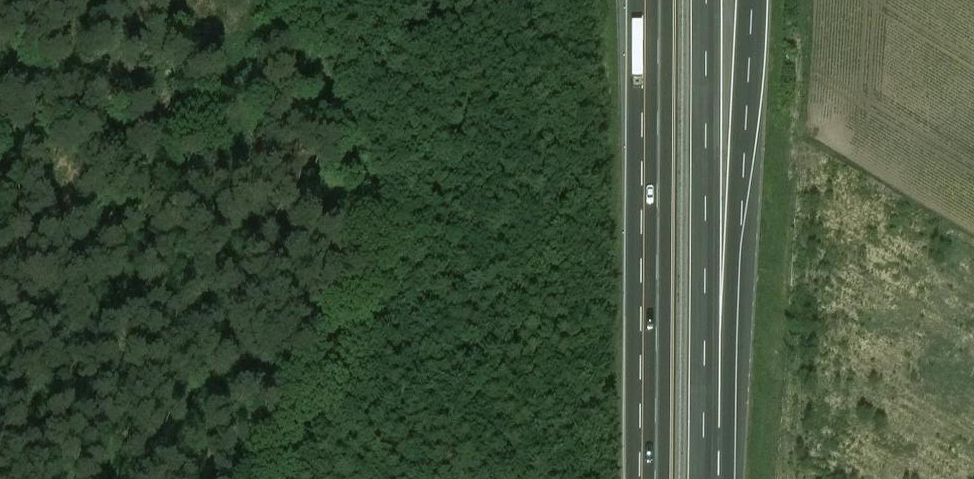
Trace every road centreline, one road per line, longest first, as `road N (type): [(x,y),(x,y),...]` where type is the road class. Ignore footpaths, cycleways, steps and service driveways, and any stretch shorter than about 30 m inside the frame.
road 1 (motorway): [(703,478),(728,295),(744,0)]
road 2 (motorway): [(703,478),(706,0)]
road 3 (motorway): [(650,0),(651,478)]

